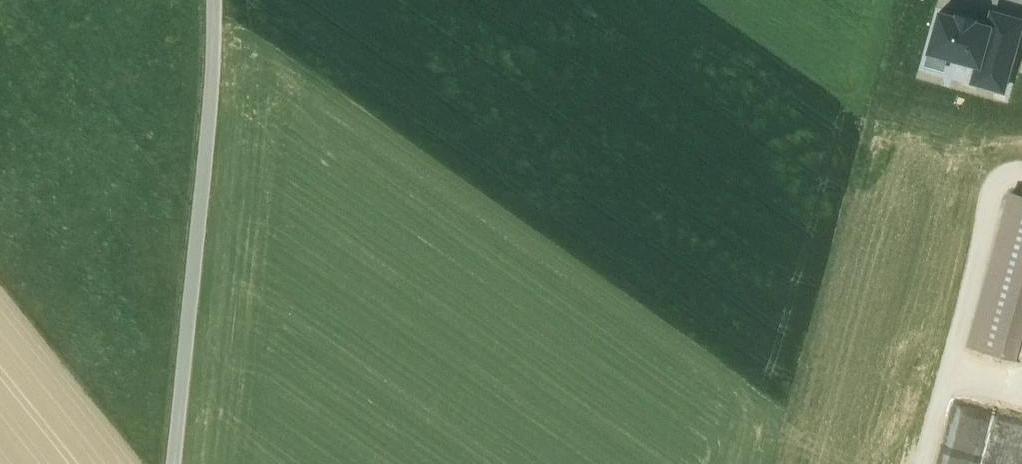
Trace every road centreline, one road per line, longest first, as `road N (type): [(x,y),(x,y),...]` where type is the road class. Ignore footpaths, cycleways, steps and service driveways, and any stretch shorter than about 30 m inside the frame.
road 1 (track): [(172,463),(209,128),(215,0)]

